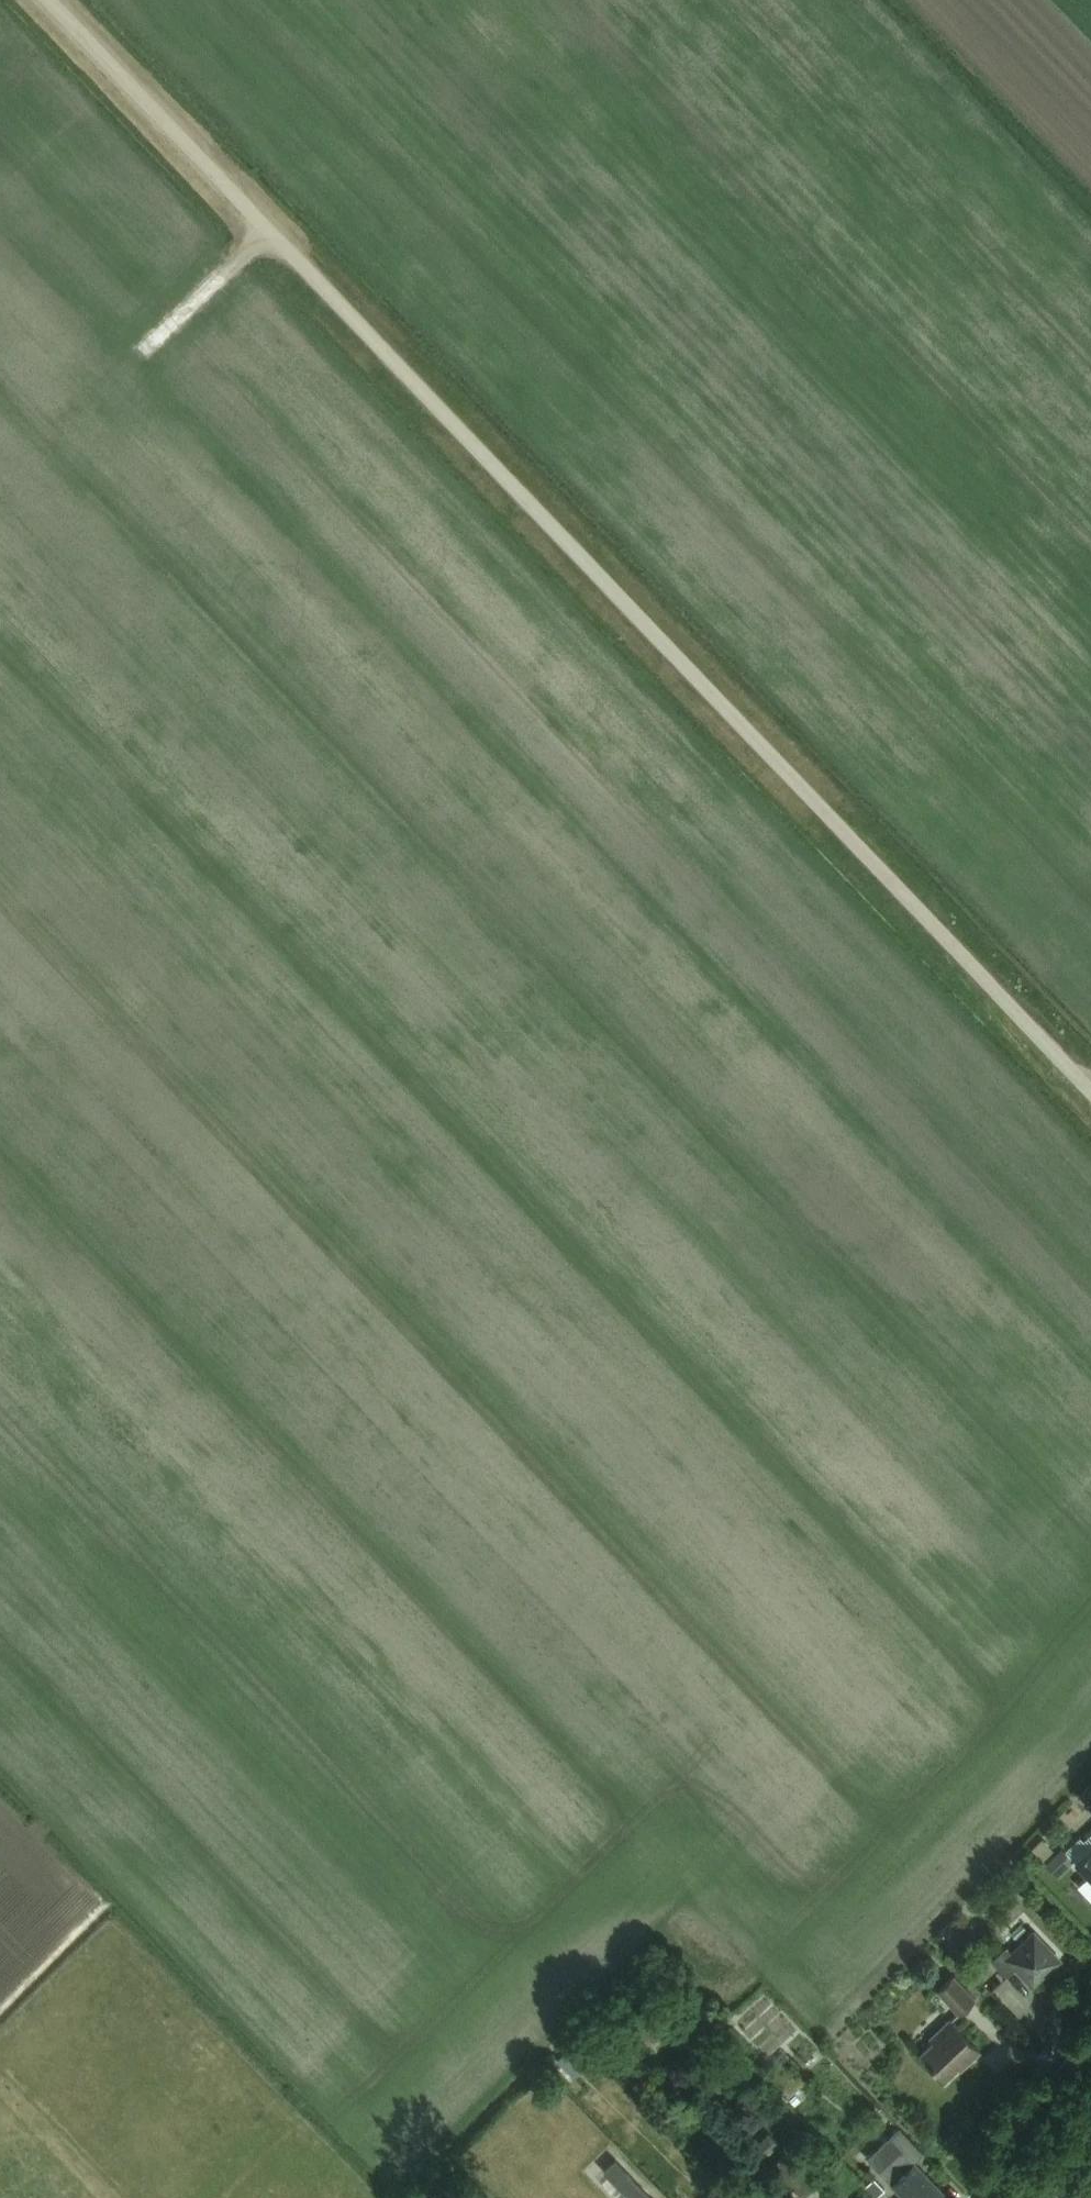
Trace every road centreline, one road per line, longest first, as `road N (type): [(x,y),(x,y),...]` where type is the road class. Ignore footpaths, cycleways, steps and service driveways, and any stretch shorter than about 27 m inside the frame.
road 1 (unclassified): [(1090,1084),(63,0)]

